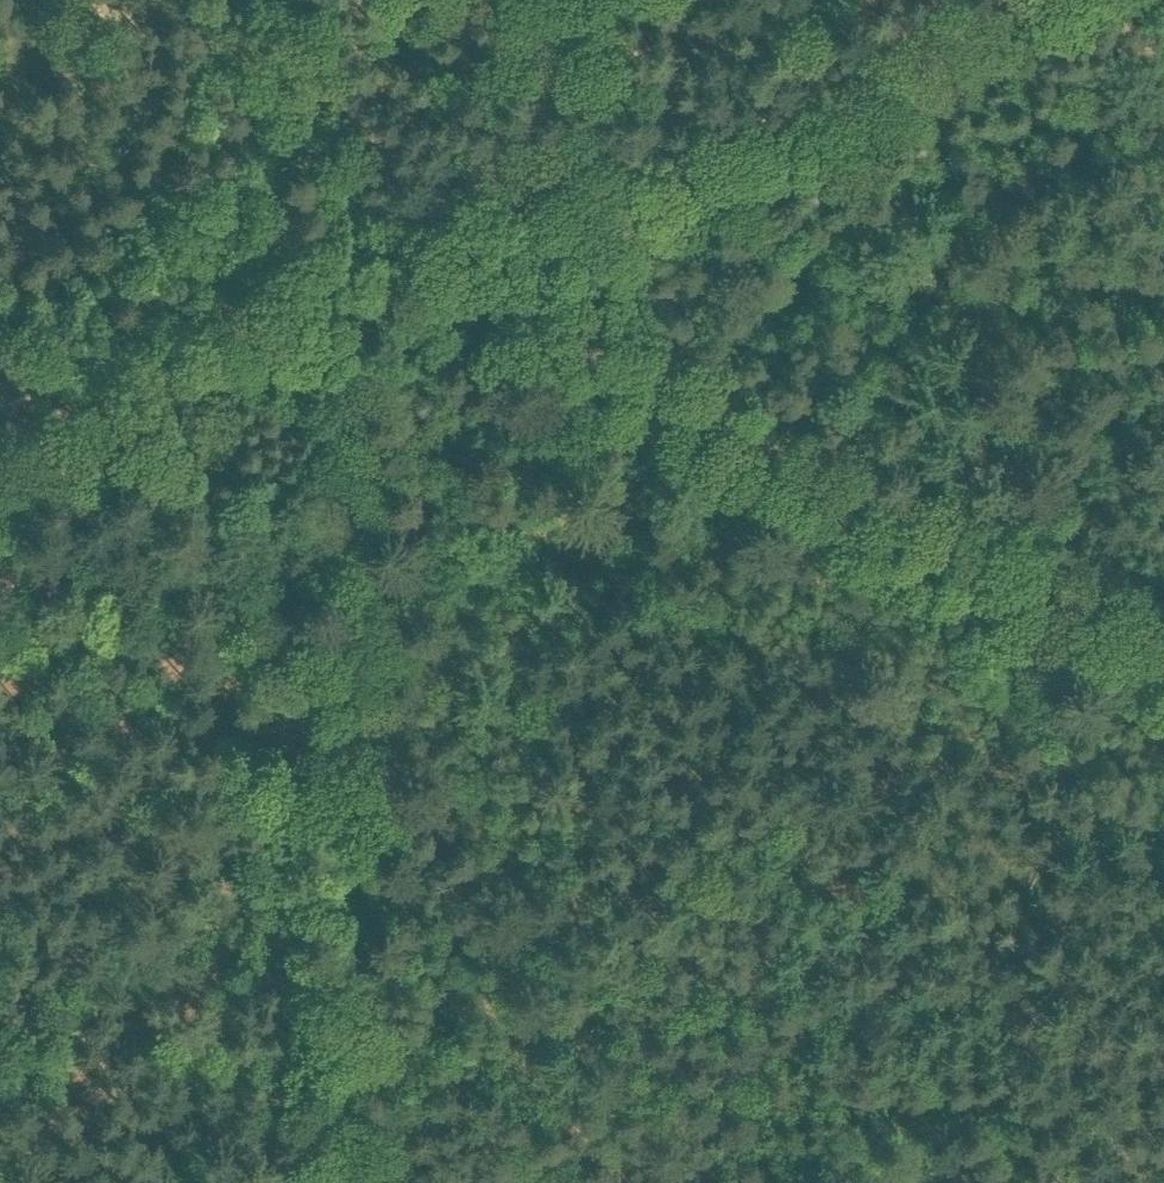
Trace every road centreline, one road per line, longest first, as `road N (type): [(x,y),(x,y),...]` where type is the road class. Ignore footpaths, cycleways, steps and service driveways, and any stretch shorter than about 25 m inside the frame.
road 1 (track): [(333,247),(1163,671)]
road 2 (track): [(341,800),(347,248)]
road 3 (track): [(333,247),(269,336),(57,465),(0,487)]
road 4 (track): [(332,1182),(341,800)]
road 5 (track): [(238,0),(317,161),(333,247)]

